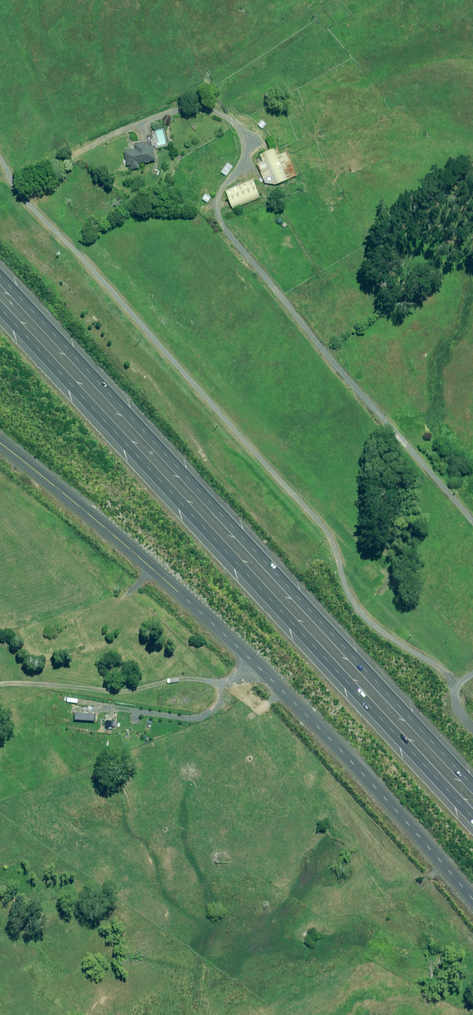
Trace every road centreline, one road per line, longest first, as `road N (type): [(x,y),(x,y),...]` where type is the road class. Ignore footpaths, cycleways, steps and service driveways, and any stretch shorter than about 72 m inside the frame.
road 1 (track): [(472,731),(448,684),(361,616),(329,535),(25,202),(0,161)]
road 2 (motorway): [(0,277),(472,787)]
road 3 (motorway): [(472,813),(0,303)]
road 4 (track): [(472,520),(225,239),(217,209),(249,154),(244,126),(219,108),(187,107),(75,161)]
road 5 (unclassified): [(0,446),(166,583),(285,694),(472,903)]

